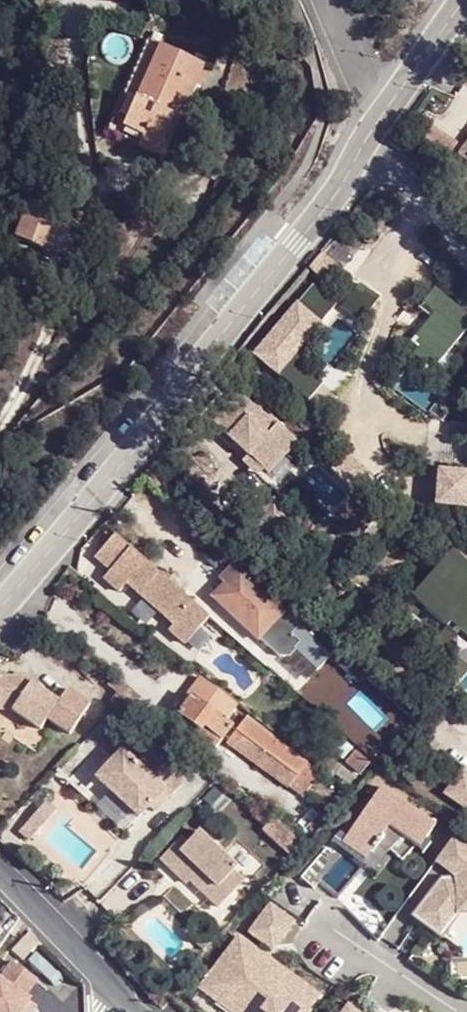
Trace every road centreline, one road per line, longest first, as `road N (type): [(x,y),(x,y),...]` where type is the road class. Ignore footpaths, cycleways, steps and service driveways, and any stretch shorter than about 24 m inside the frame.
road 1 (unclassified): [(462,0),(373,125),(343,183),(0,607)]
road 2 (track): [(0,423),(53,315),(89,181),(77,29),(58,0)]
road 3 (residential): [(0,870),(128,1001)]
road 4 (residential): [(454,1011),(339,933)]

